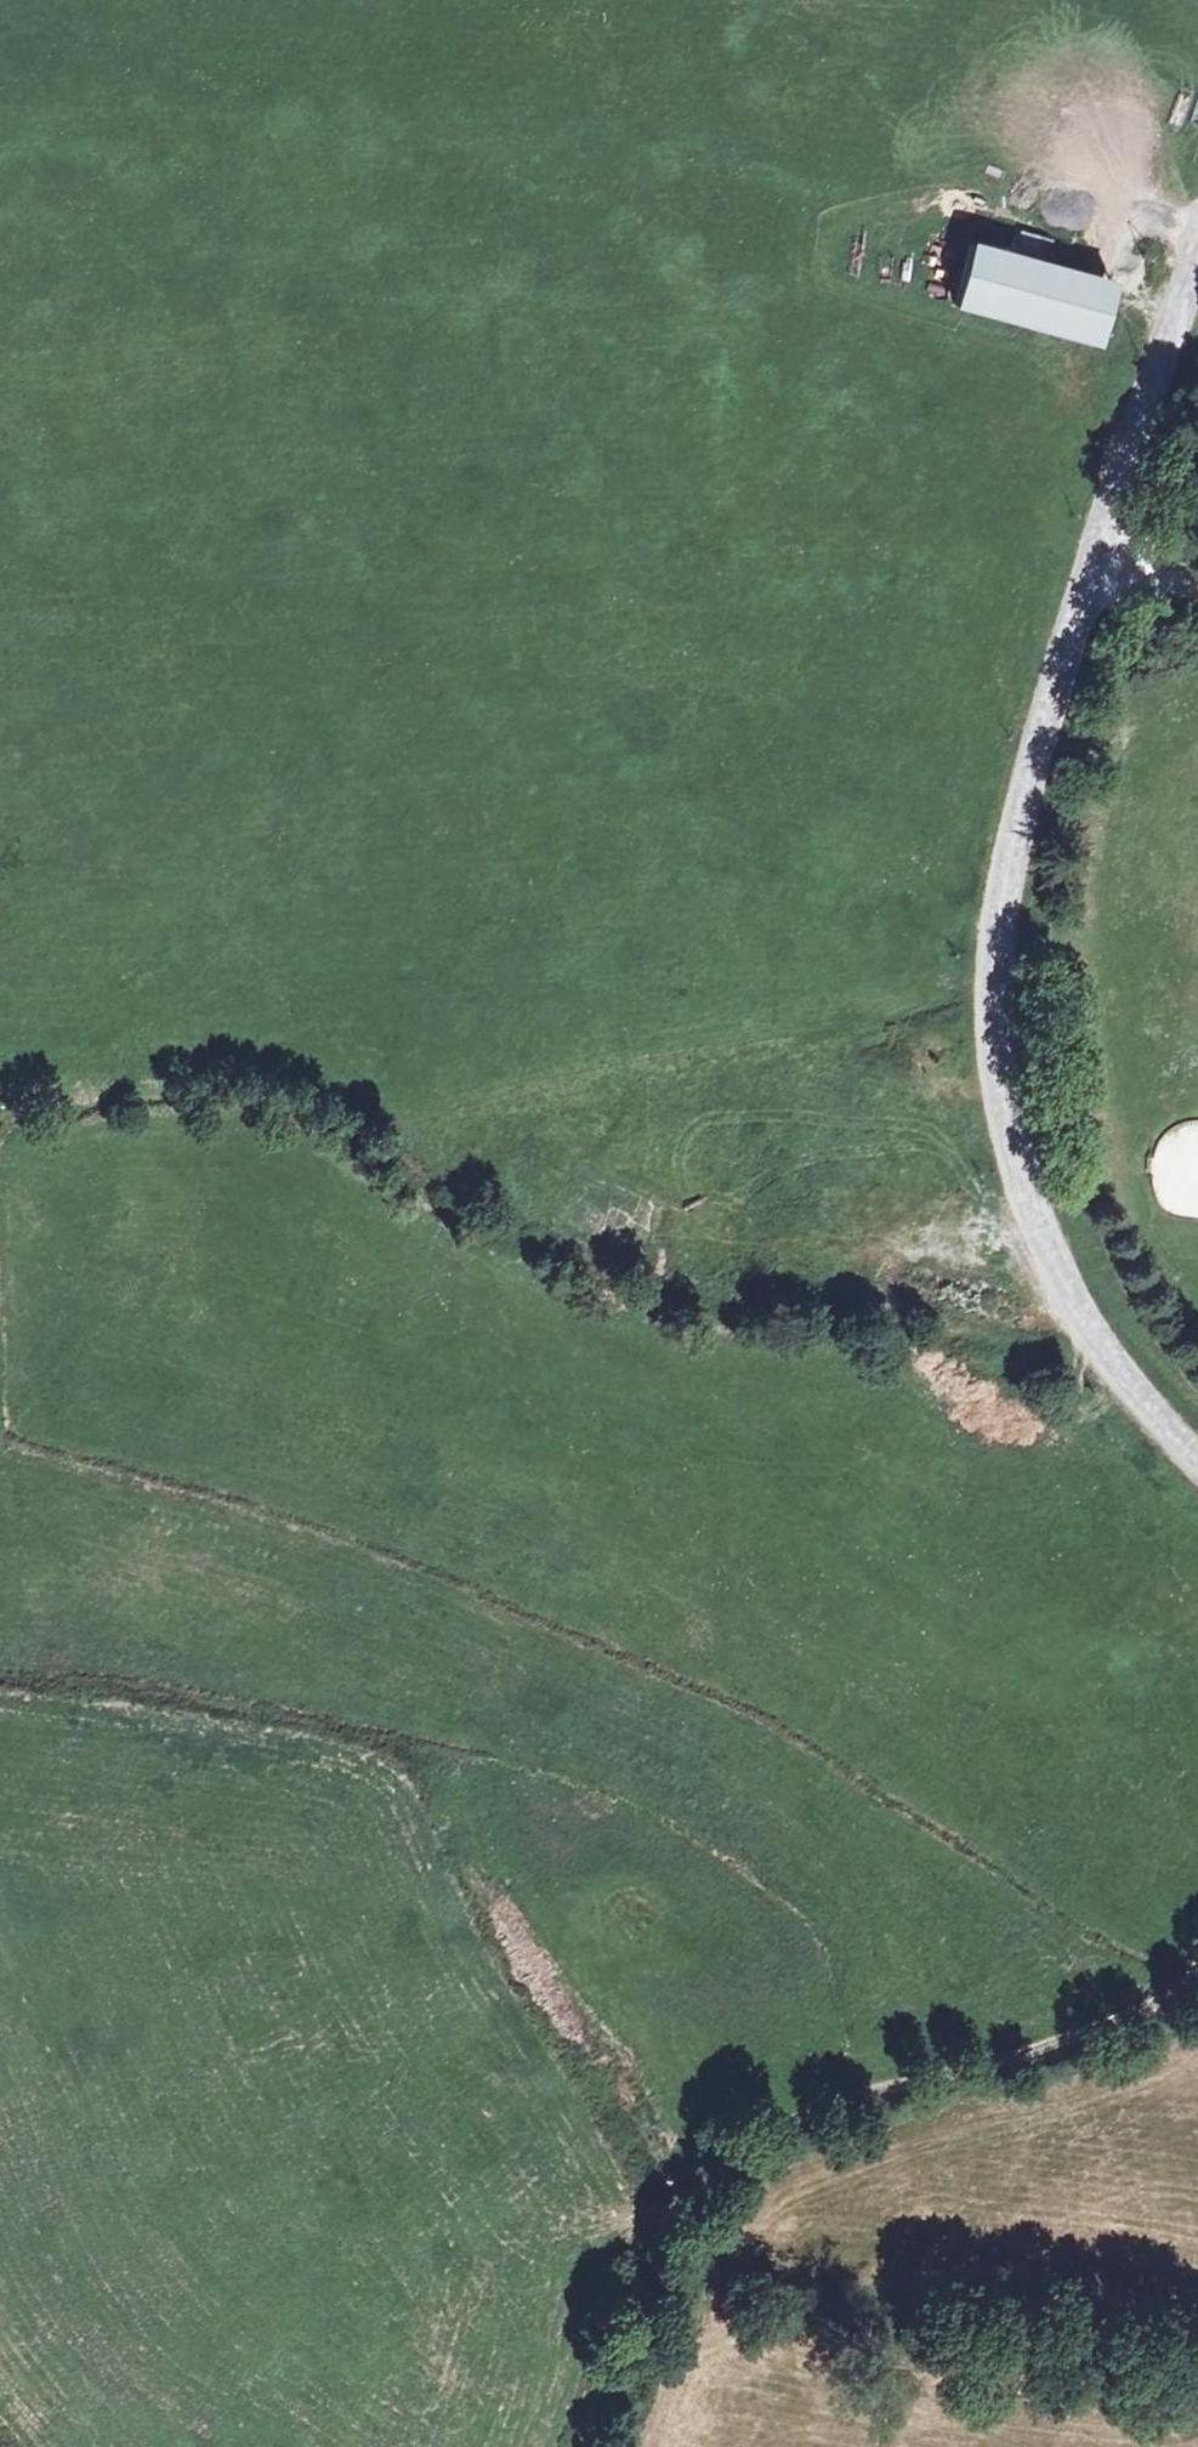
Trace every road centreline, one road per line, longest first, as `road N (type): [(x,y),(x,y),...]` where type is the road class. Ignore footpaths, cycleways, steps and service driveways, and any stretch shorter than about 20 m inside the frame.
road 1 (tertiary): [(1197,255),(1129,434),(1022,809),(999,987),(1030,1203),(1117,1358),(1197,1444)]

